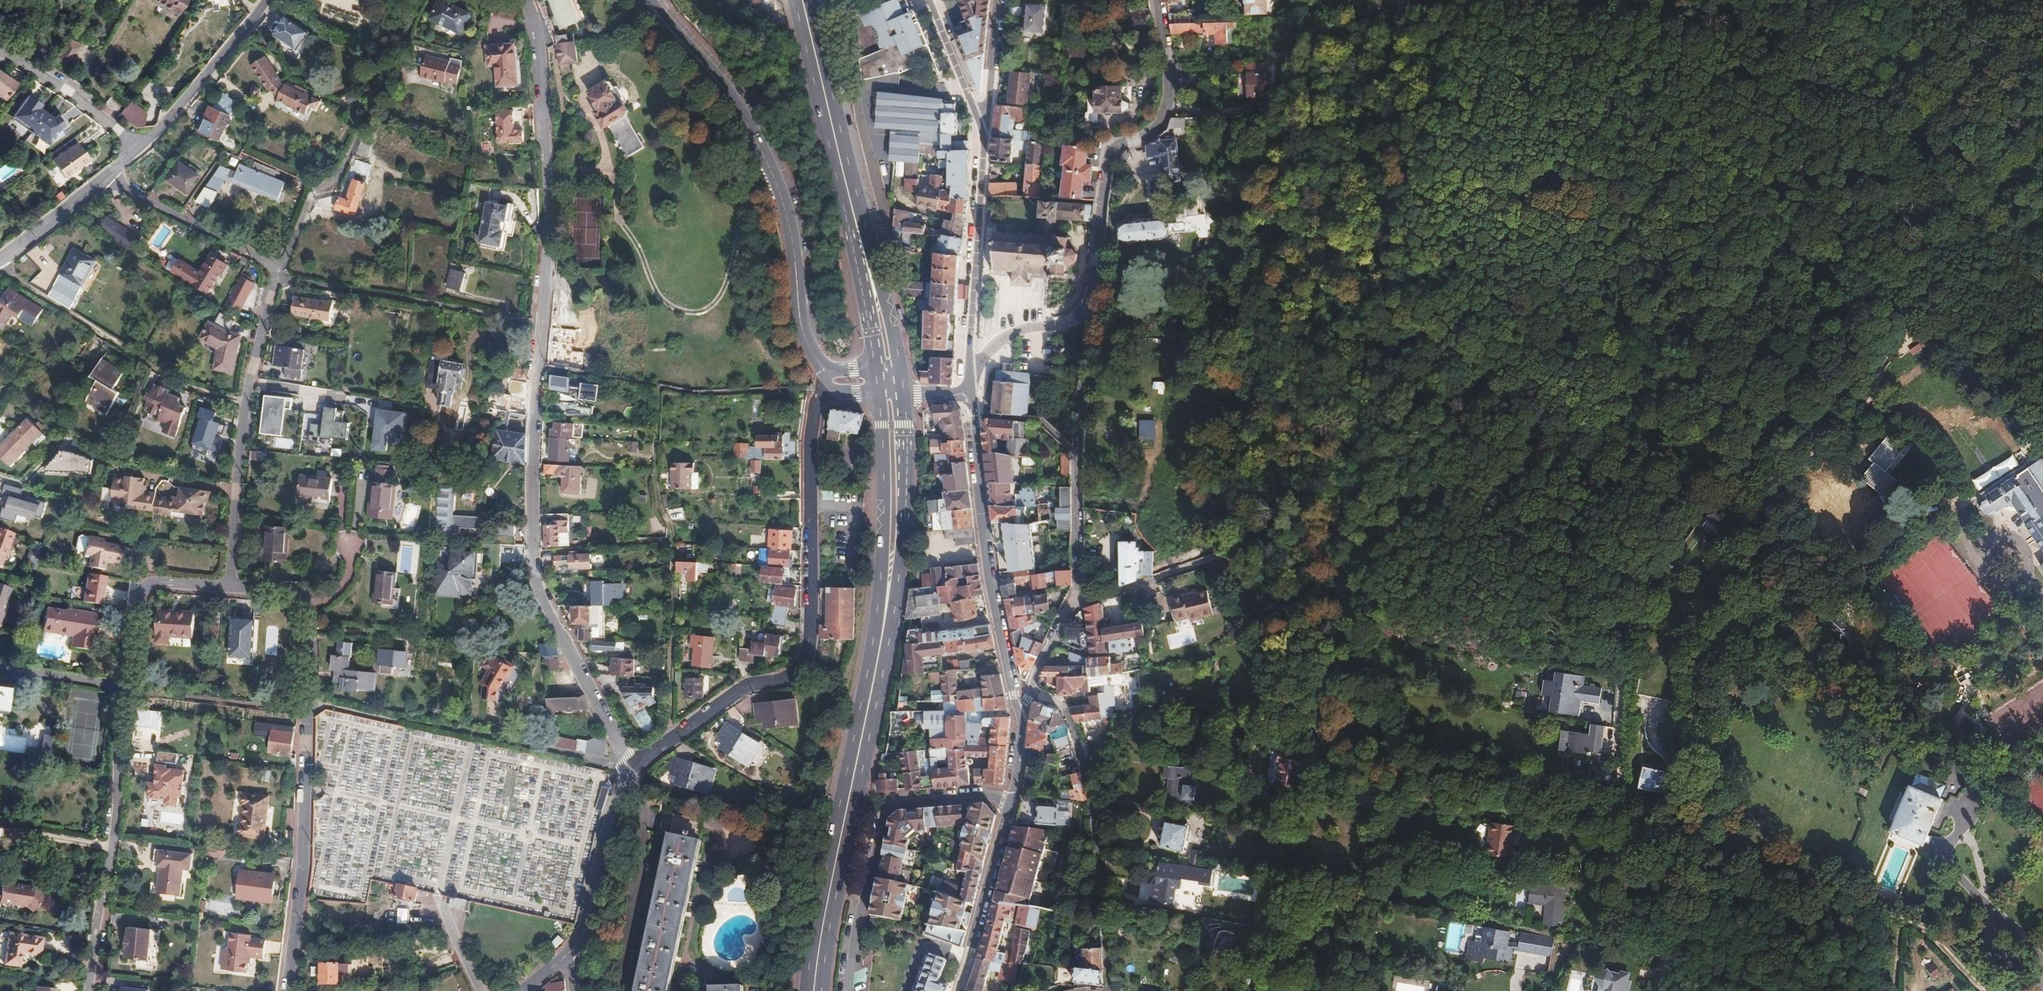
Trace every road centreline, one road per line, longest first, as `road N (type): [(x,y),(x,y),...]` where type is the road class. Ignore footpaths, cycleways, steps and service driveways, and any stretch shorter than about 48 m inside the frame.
road 1 (residential): [(629,771),(534,591),(540,47),(521,0)]
road 2 (track): [(1621,678),(1641,596),(1691,519),(1828,397),(1871,336),(1891,240),(1918,0)]
road 3 (residential): [(829,380),(809,436),(803,669),(745,686),(629,771)]
road 4 (residential): [(226,588),(289,593),(305,604),(311,625),(301,869),(287,990)]
road 5 (tertiary): [(829,380),(804,335),(790,231),(768,167),(721,89),(644,0)]
road 6 (residential): [(1638,822),(1342,776),(1320,757),(1304,723)]
road 7 (track): [(656,387),(654,499),(669,532),(668,716),(676,737)]
road 8 (residential): [(1083,315),(1109,152),(1152,130),(1171,95),(1158,0)]
road 9 (secondary): [(879,651),(814,990)]
road 10 (unclassified): [(226,588),(244,404),(278,267)]
road 11 (residential): [(968,395),(993,599),(1019,712)]
road 12 (unclassified): [(278,267),(313,196),(338,180),(383,88),(407,72),(434,0)]
road 13 (residential): [(848,990),(885,810),(1009,796)]
road 14 (track): [(2042,286),(1988,204),(1960,88),(1951,0)]
road 15 (residential): [(1046,697),(1064,716),(1090,792),(1108,990)]
road 16 (residential): [(122,688),(116,802),(87,990)]
road 17 (residential): [(1083,315),(1077,605)]
road 18 (secondary): [(877,379),(883,471),(879,651)]
road 19 (secondary): [(879,651),(891,632),(905,511),(904,390)]
road 20 (unclassified): [(874,259),(885,229),(846,0)]
road 21 (residential): [(978,124),(968,372)]
road 22 (secondary): [(803,0),(859,235)]
road 23 (track): [(1363,990),(1386,782)]
road 24 (residential): [(1009,796),(952,990)]
road 25 (residential): [(139,147),(265,0)]
road 26 (residential): [(629,771),(586,924),(570,953)]
road 27 (residential): [(278,267),(111,174)]
road 28 (residential): [(226,588),(138,589),(122,688)]
road 29 (residential): [(1663,990),(1659,891),(1638,822)]
road 30 (residential): [(139,147),(0,53)]
road 31 (residential): [(1222,557),(1077,605)]
road 32 (residential): [(1638,822),(1618,759),(1621,678)]
road 33 (secondary): [(859,235),(856,260),(877,379)]
road 34 (residential): [(111,174),(0,260)]
road 35 (residential): [(926,0),(978,124)]
road 36 (secondary): [(904,390),(874,259)]
road 37 (residential): [(968,372),(1013,333),(1083,315)]
road 38 (residential): [(998,0),(988,108),(978,124)]
road 39 (residential): [(122,688),(0,670)]
road 40 (residential): [(1077,605),(1019,712)]

